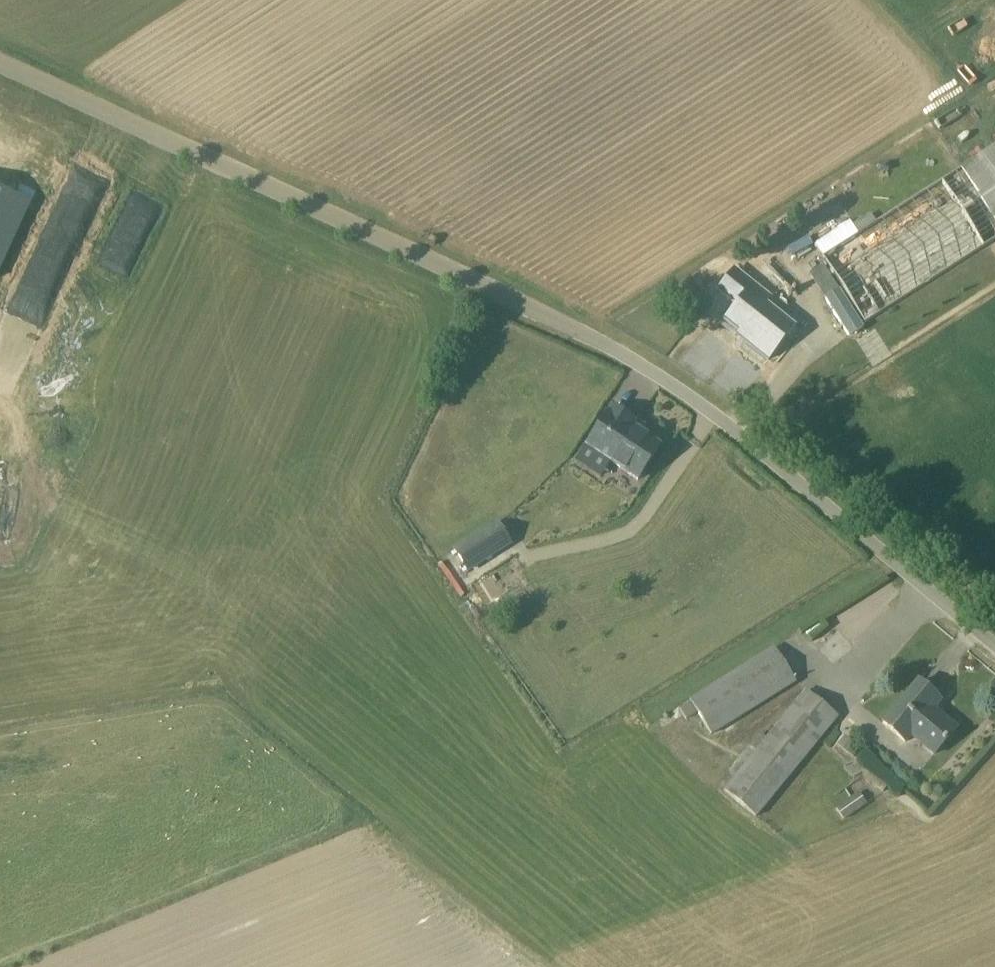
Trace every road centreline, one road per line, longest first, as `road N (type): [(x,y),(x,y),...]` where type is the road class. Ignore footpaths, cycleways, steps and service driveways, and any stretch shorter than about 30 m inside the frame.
road 1 (unclassified): [(994,637),(653,365),(0,71)]
road 2 (track): [(994,107),(804,209),(607,343)]

